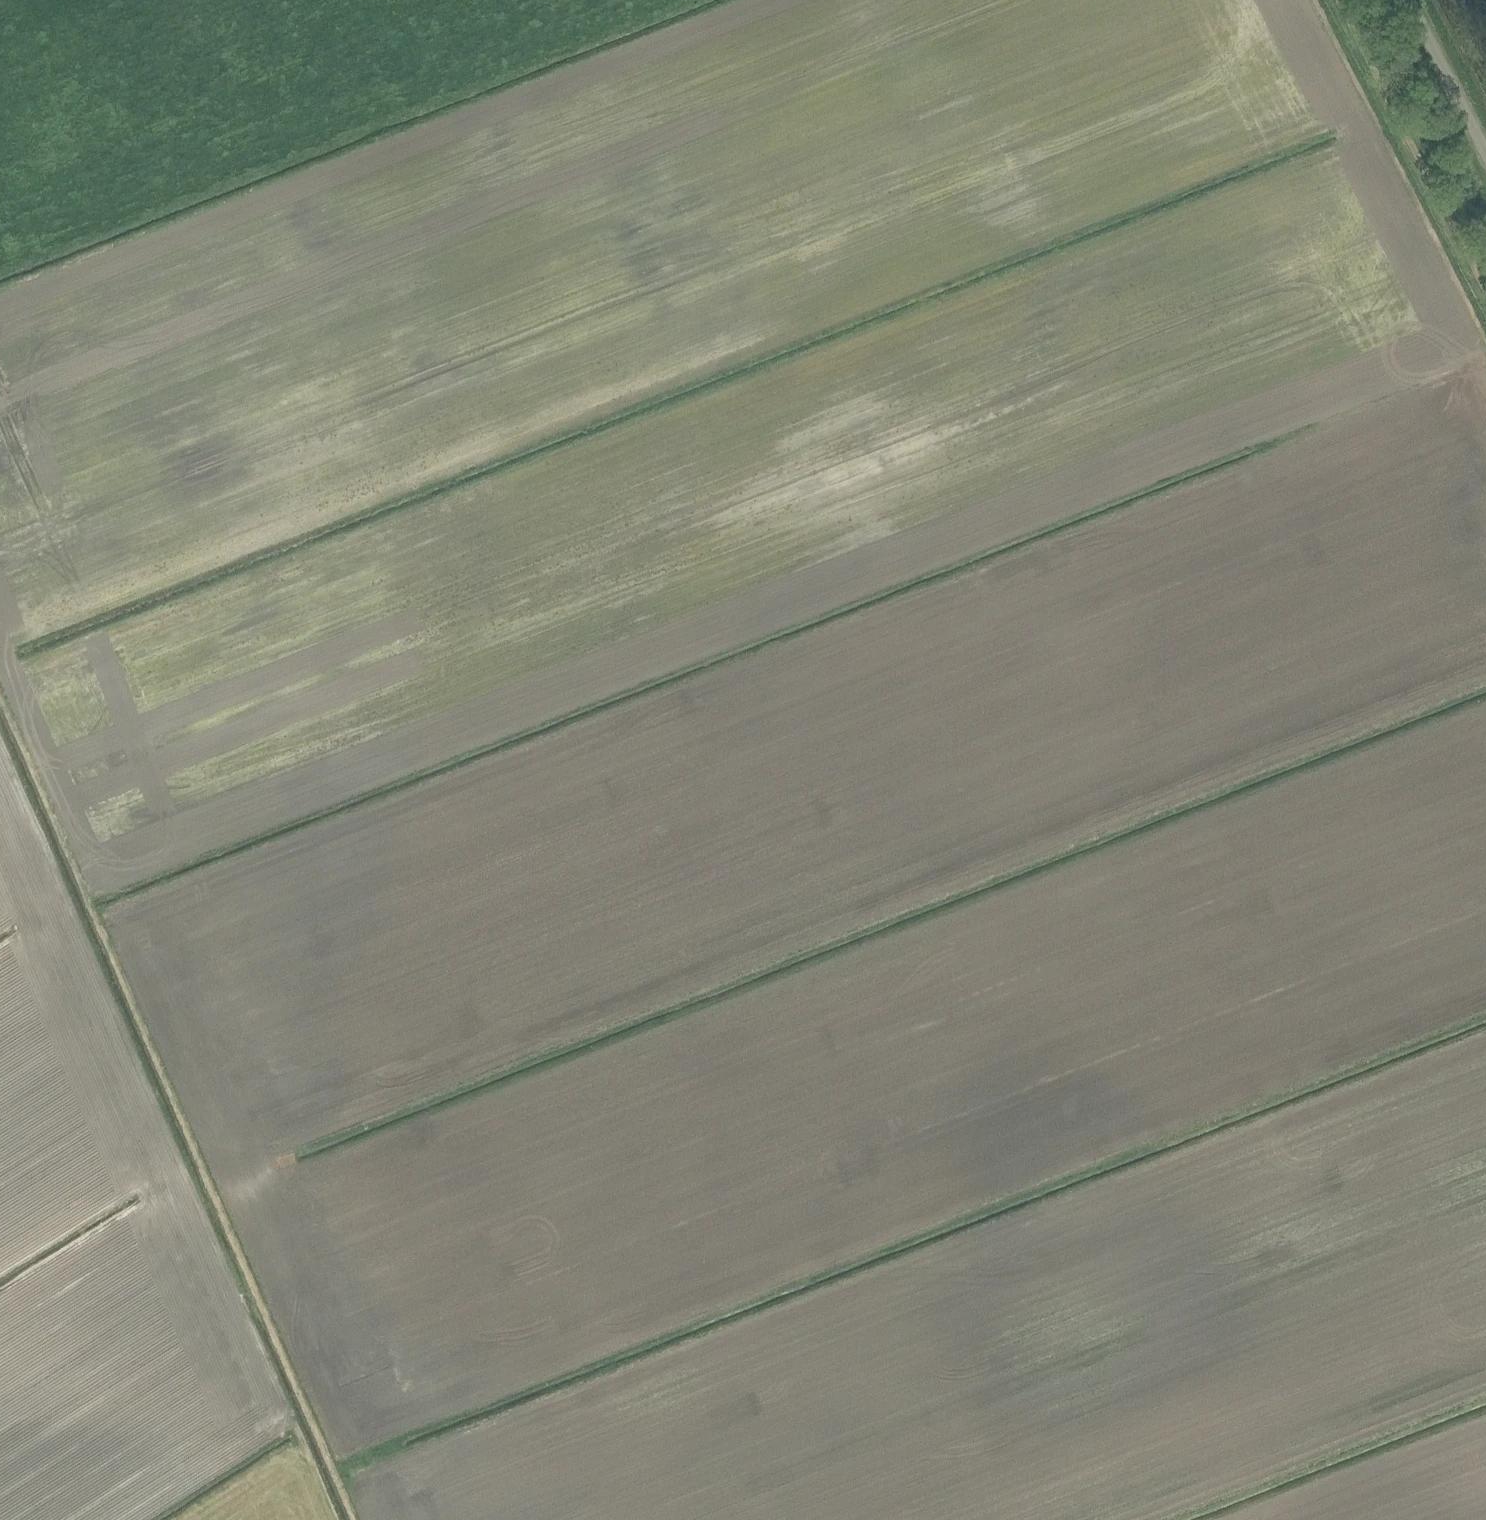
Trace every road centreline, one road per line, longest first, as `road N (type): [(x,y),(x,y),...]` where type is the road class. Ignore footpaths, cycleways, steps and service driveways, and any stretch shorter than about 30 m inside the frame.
road 1 (unclassified): [(1485,152),(1409,0)]

